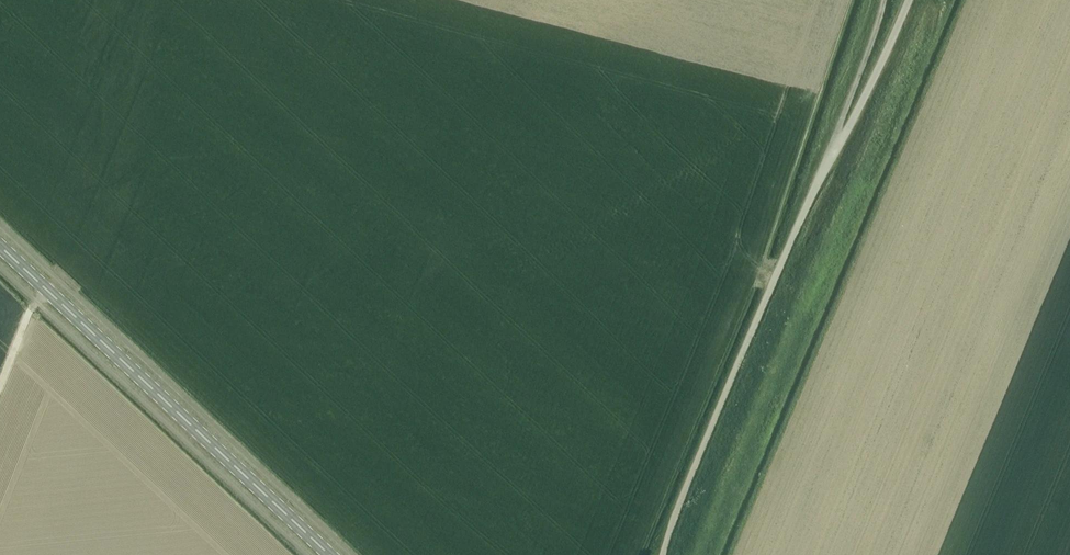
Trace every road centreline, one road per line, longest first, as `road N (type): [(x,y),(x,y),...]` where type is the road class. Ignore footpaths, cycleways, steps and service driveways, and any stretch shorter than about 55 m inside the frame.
road 1 (unclassified): [(662,554),(753,322),(908,0)]
road 2 (secondary): [(327,554),(0,246)]

